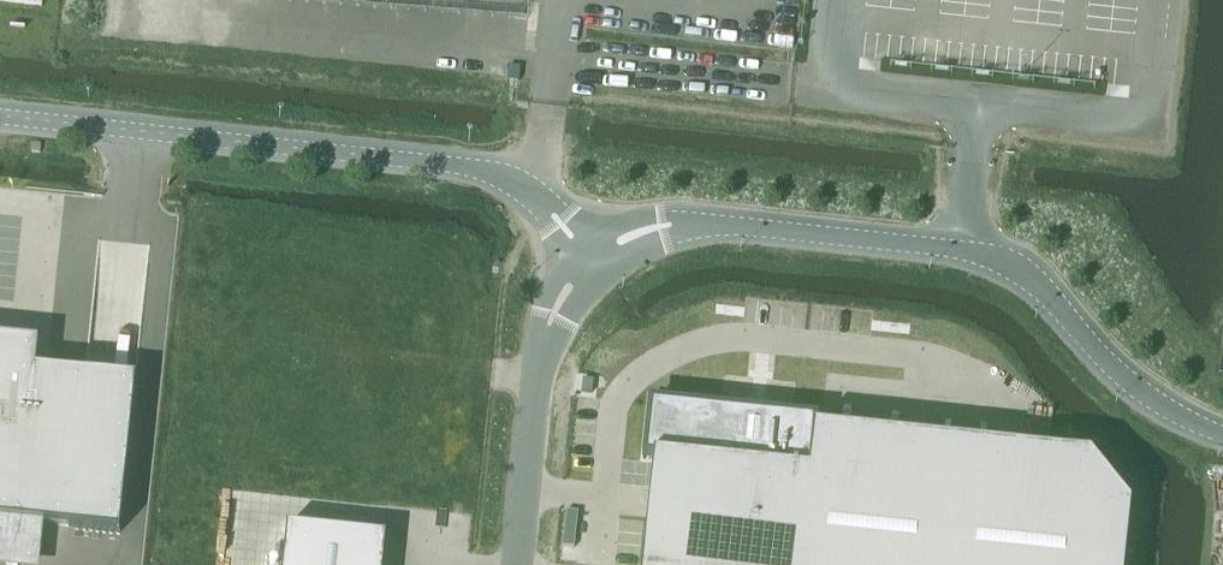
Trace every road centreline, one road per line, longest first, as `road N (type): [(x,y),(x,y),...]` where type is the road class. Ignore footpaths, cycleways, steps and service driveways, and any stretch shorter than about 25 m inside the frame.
road 1 (unclassified): [(592,263),(686,221),(965,250),(1030,279),(1145,387),(1222,438)]
road 2 (unclassified): [(0,121),(462,165),(529,191),(592,263)]
road 3 (unclassified): [(516,564),(542,355),(567,286),(592,263)]

